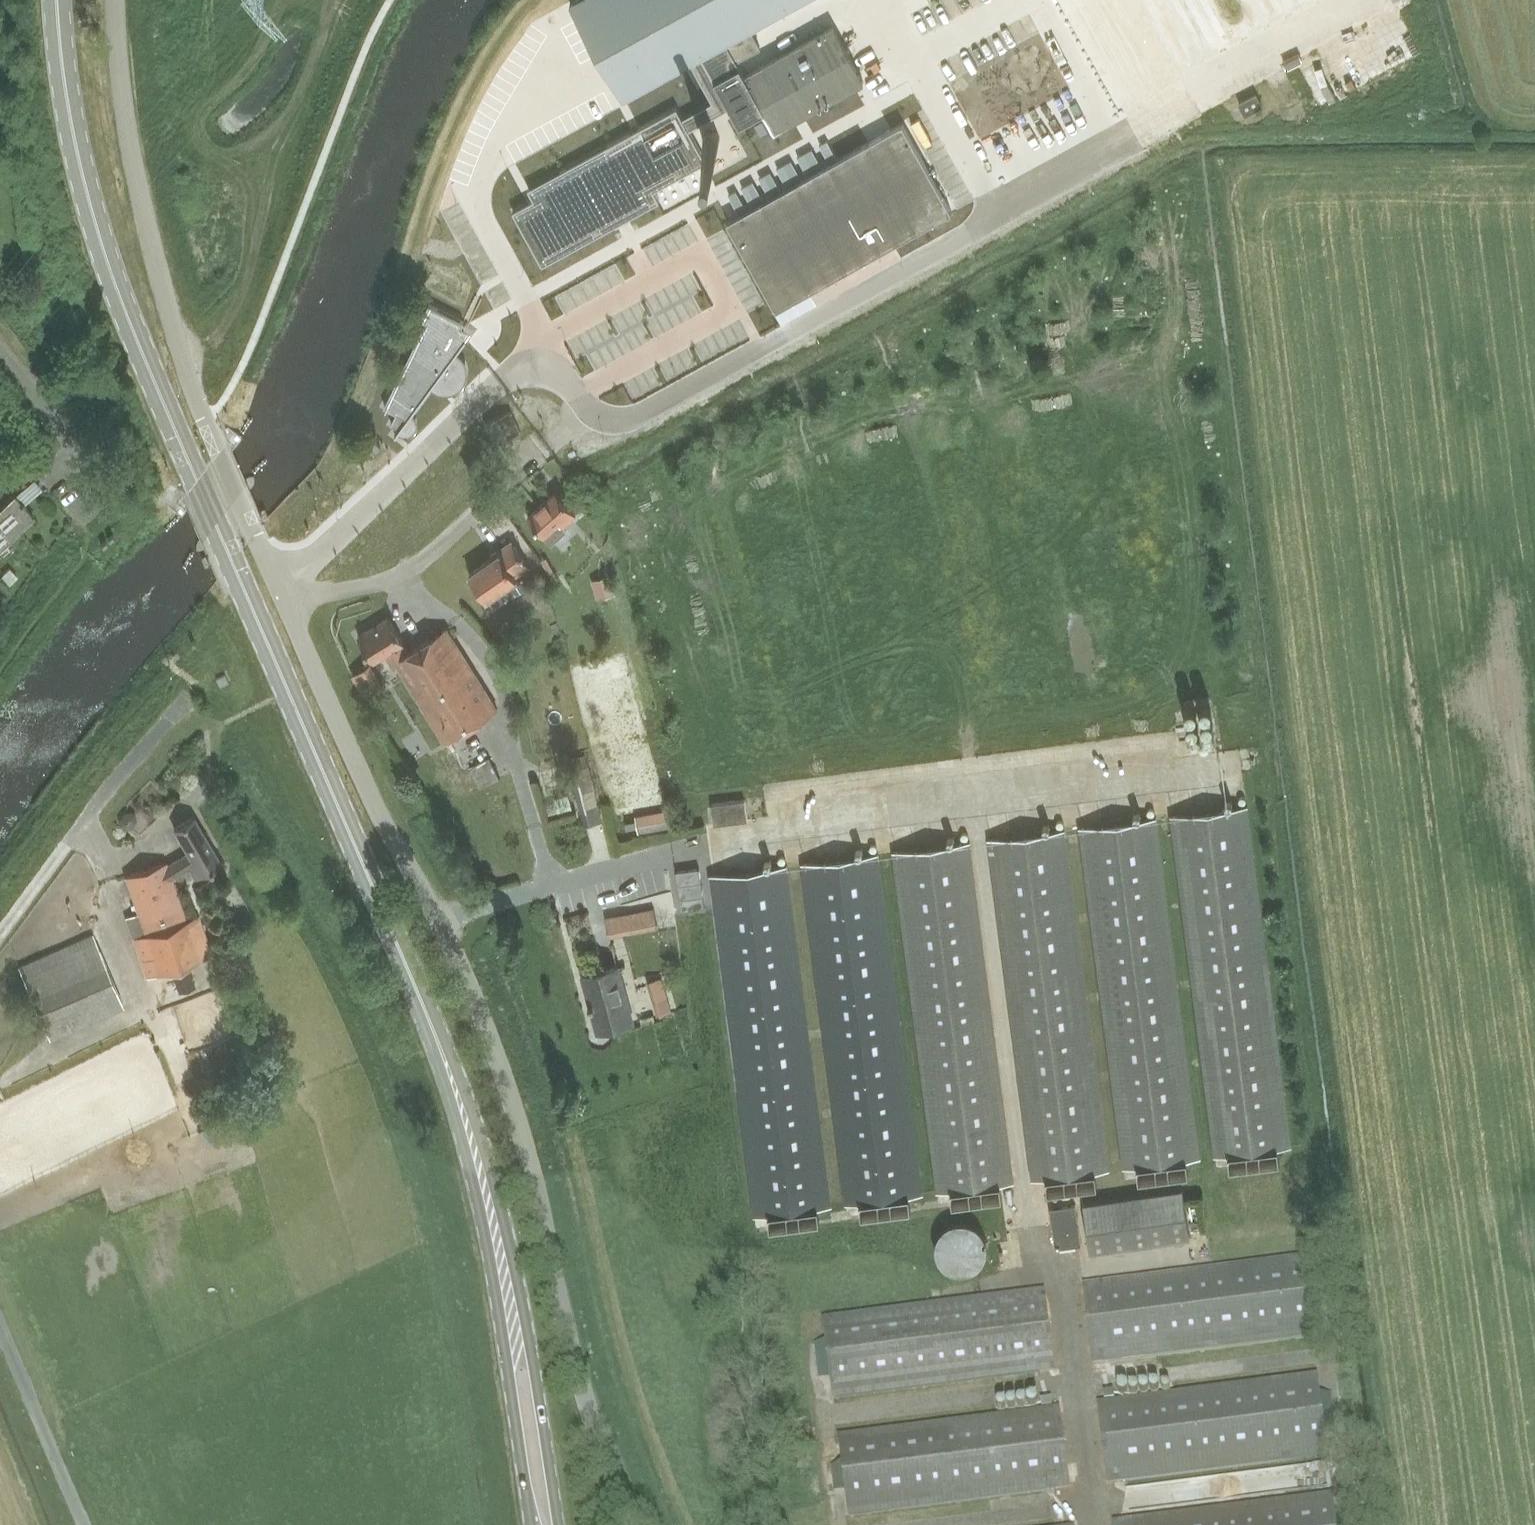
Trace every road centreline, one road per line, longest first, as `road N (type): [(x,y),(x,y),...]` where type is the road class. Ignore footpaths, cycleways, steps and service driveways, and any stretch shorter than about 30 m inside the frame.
road 1 (primary): [(443,1056),(120,298),(76,147),(57,0)]
road 2 (unclassified): [(634,1524),(578,1379),(525,1148),(490,1040),(287,608)]
road 3 (unclassified): [(287,608),(185,370),(131,151),(115,0)]
road 4 (primary): [(559,1524),(495,1186),(455,1068),(443,1056)]
road 5 (primary): [(443,1056),(487,1250),(531,1524)]
road 6 (unclassified): [(541,452),(406,572),(287,608)]
road 7 (unclassified): [(0,936),(189,697)]
road 8 (unclassified): [(84,1524),(0,1326)]

